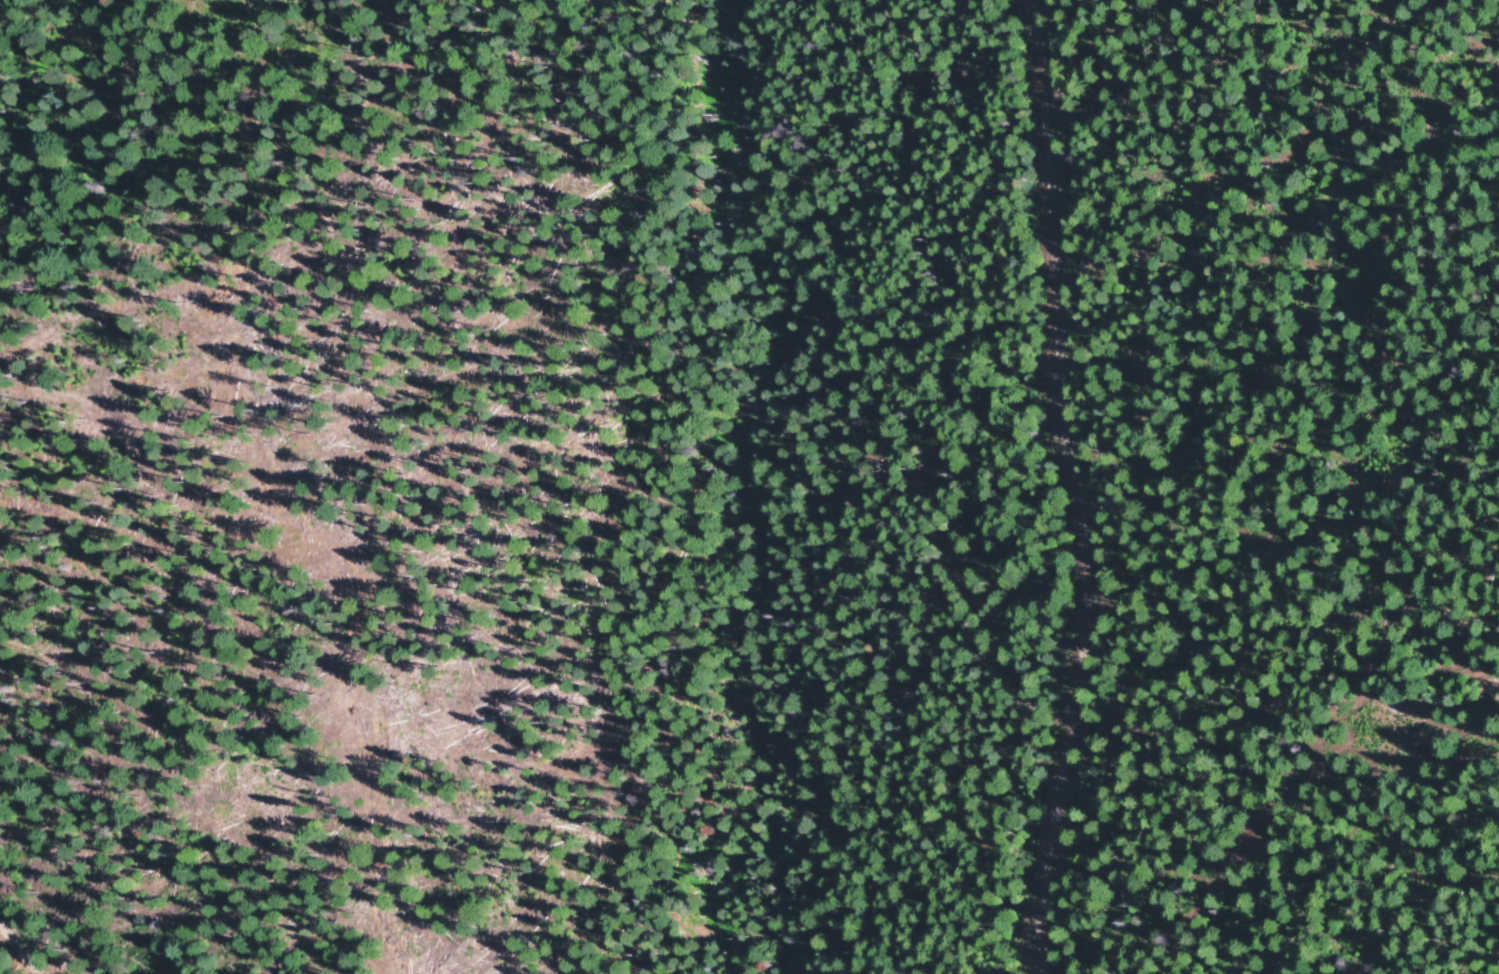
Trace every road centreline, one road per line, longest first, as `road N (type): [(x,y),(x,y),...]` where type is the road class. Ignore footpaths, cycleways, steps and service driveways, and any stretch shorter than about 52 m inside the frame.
road 1 (track): [(1131,0),(1143,212),(1020,883),(1035,973)]

